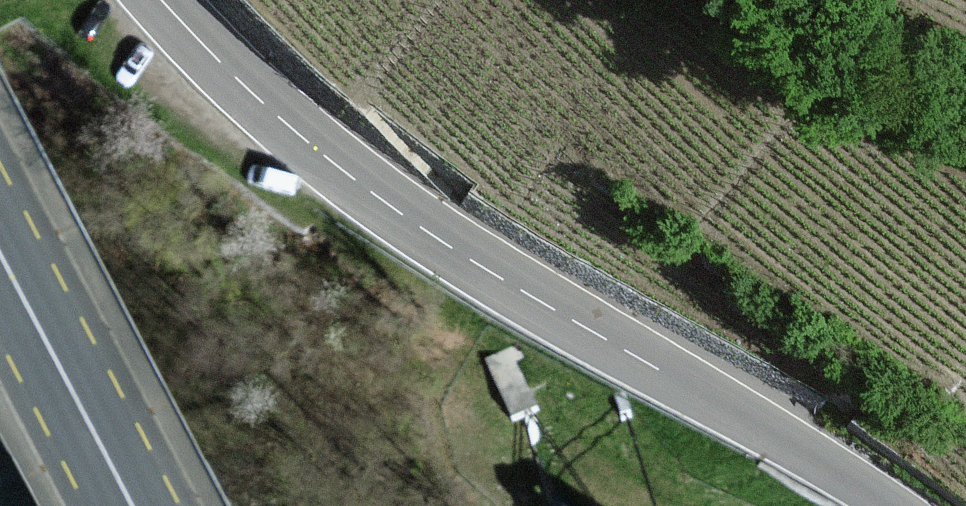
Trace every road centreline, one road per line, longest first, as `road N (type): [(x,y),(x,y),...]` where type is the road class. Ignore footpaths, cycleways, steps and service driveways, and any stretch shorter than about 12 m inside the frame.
road 1 (tertiary): [(161,0),(288,126),(472,261),(891,505)]
road 2 (motorway): [(407,0),(627,505)]
road 3 (motorway): [(903,505),(694,0)]
road 4 (primary): [(0,258),(131,505)]

